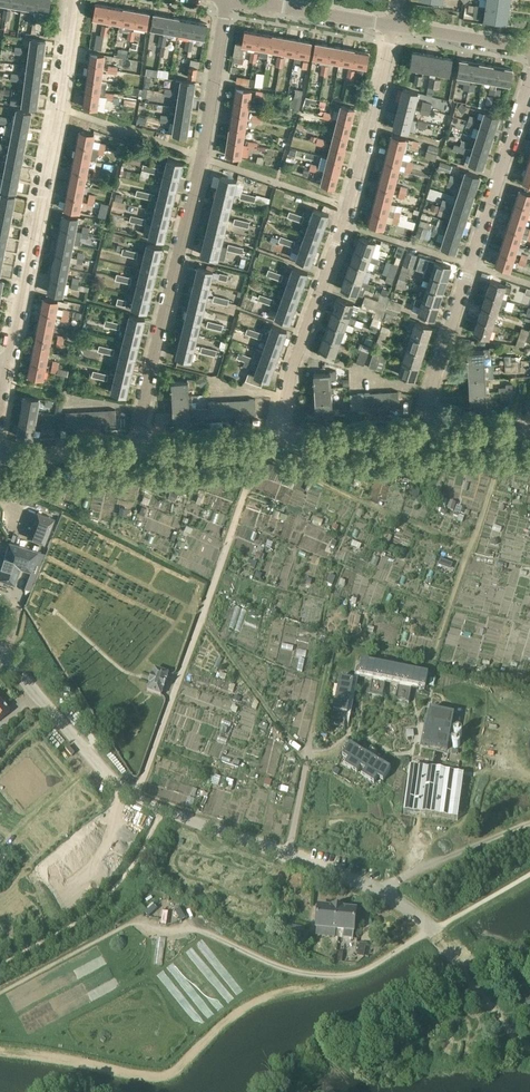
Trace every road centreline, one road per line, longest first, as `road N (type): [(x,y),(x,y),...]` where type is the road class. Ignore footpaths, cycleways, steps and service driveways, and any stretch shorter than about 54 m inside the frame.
road 1 (residential): [(501,1022),(438,937),(398,904),(145,804),(110,780),(0,654)]
road 2 (residential): [(225,0),(202,156),(136,449)]
road 3 (residential): [(274,444),(394,25)]
road 4 (track): [(134,797),(262,444)]
road 5 (residential): [(529,80),(428,392),(424,437)]
road 6 (residential): [(7,364),(72,0)]
road 7 (residential): [(274,444),(424,437)]
road 8 (residential): [(136,449),(274,444)]
road 9 (residential): [(529,49),(394,25)]
road 10 (residential): [(0,456),(136,449)]
road 11 (residential): [(394,25),(265,3)]

